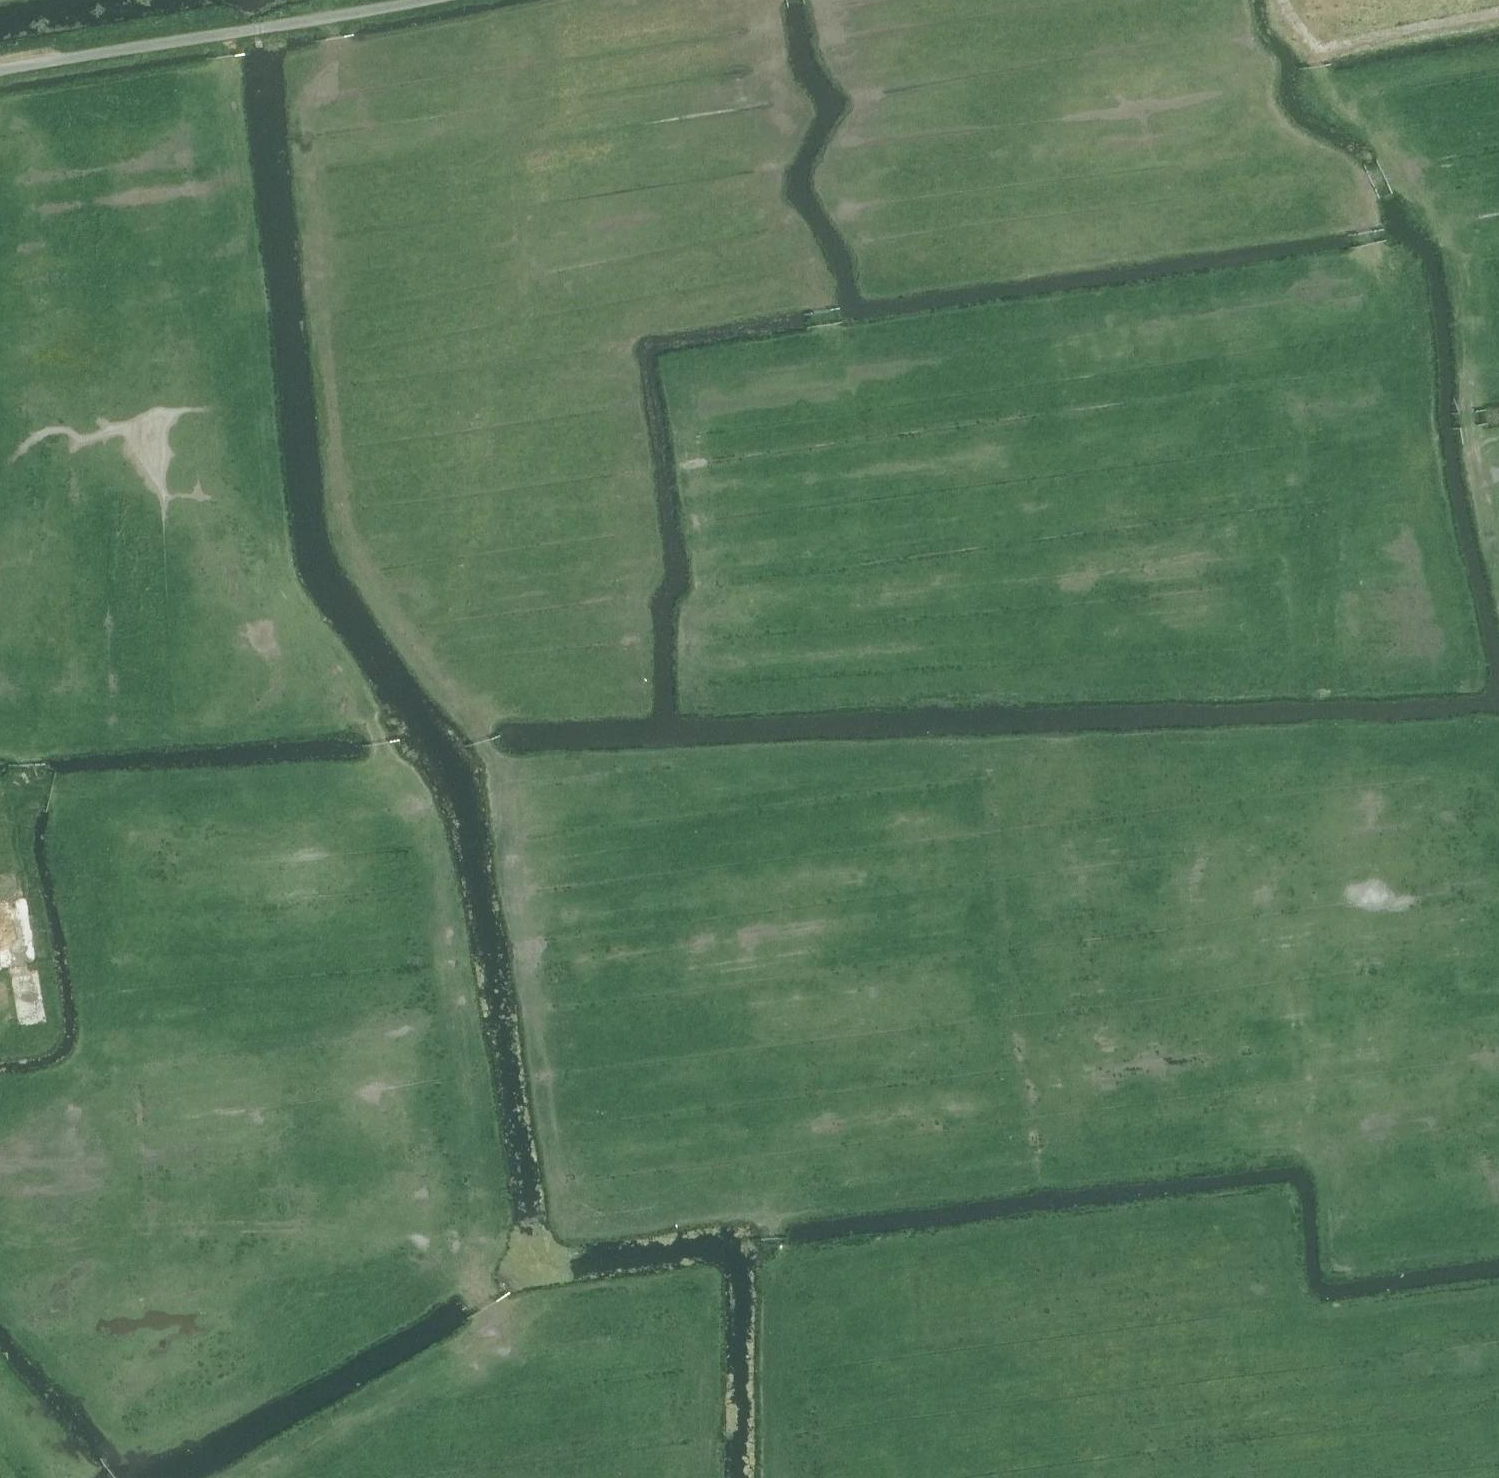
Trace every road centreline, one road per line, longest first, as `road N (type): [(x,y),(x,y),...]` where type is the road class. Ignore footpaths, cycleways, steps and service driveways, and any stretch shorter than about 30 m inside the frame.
road 1 (unclassified): [(0,69),(417,0)]
road 2 (track): [(1283,0),(1316,46),(1498,11)]

